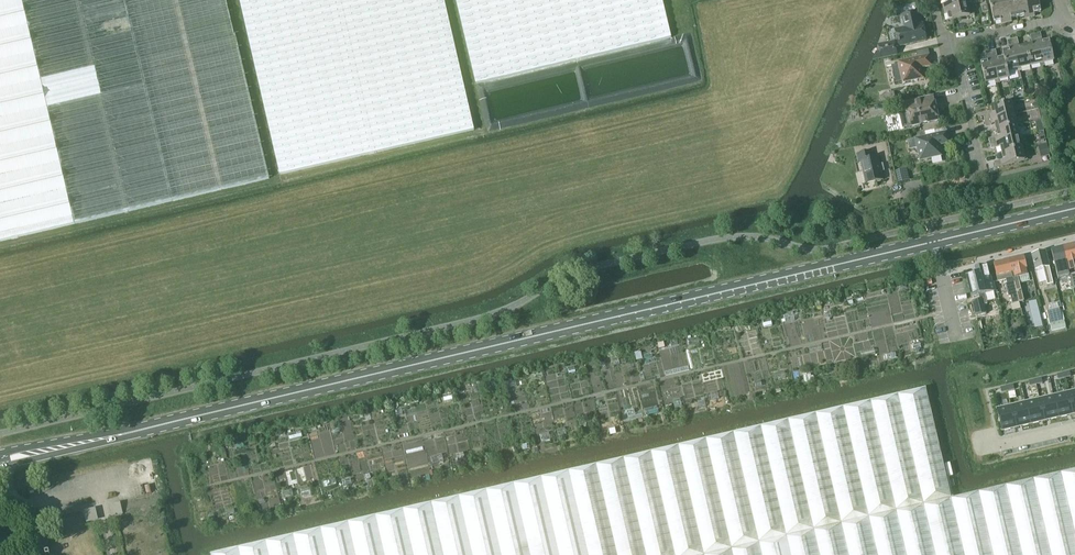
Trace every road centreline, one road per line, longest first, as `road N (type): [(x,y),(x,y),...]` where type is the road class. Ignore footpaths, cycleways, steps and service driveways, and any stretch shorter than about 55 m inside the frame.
road 1 (secondary): [(0,461),(1074,209)]
road 2 (residential): [(953,43),(984,177),(895,194)]

